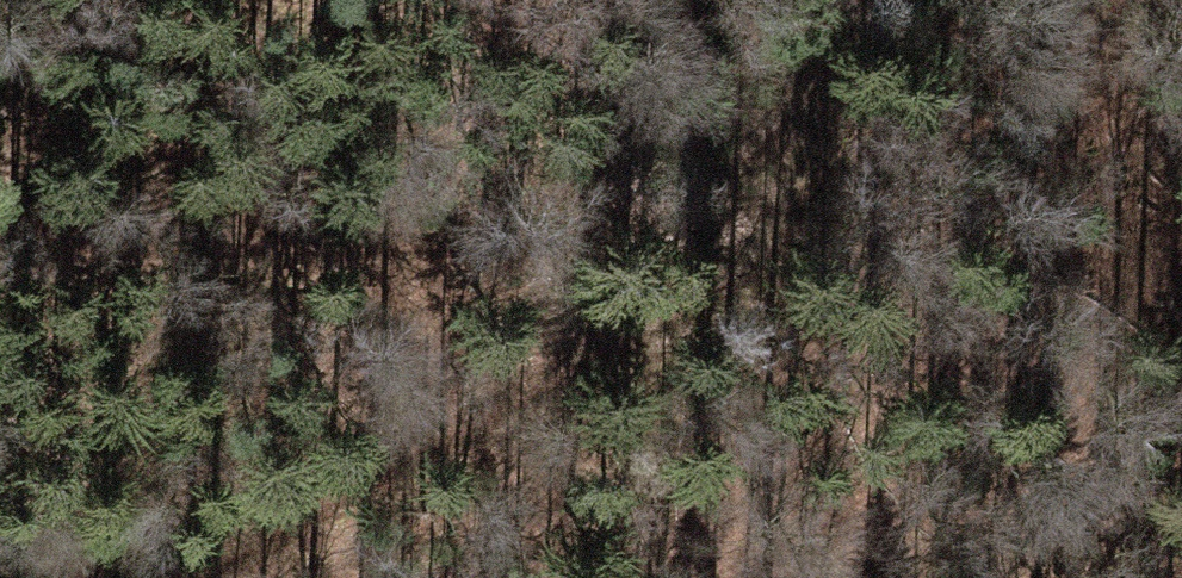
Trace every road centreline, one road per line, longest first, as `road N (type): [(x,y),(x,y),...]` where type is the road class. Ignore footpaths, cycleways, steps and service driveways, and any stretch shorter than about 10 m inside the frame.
road 1 (track): [(863,0),(843,52),(733,181),(583,239),(0,245)]
road 2 (track): [(843,52),(790,210),(707,282),(167,577)]

